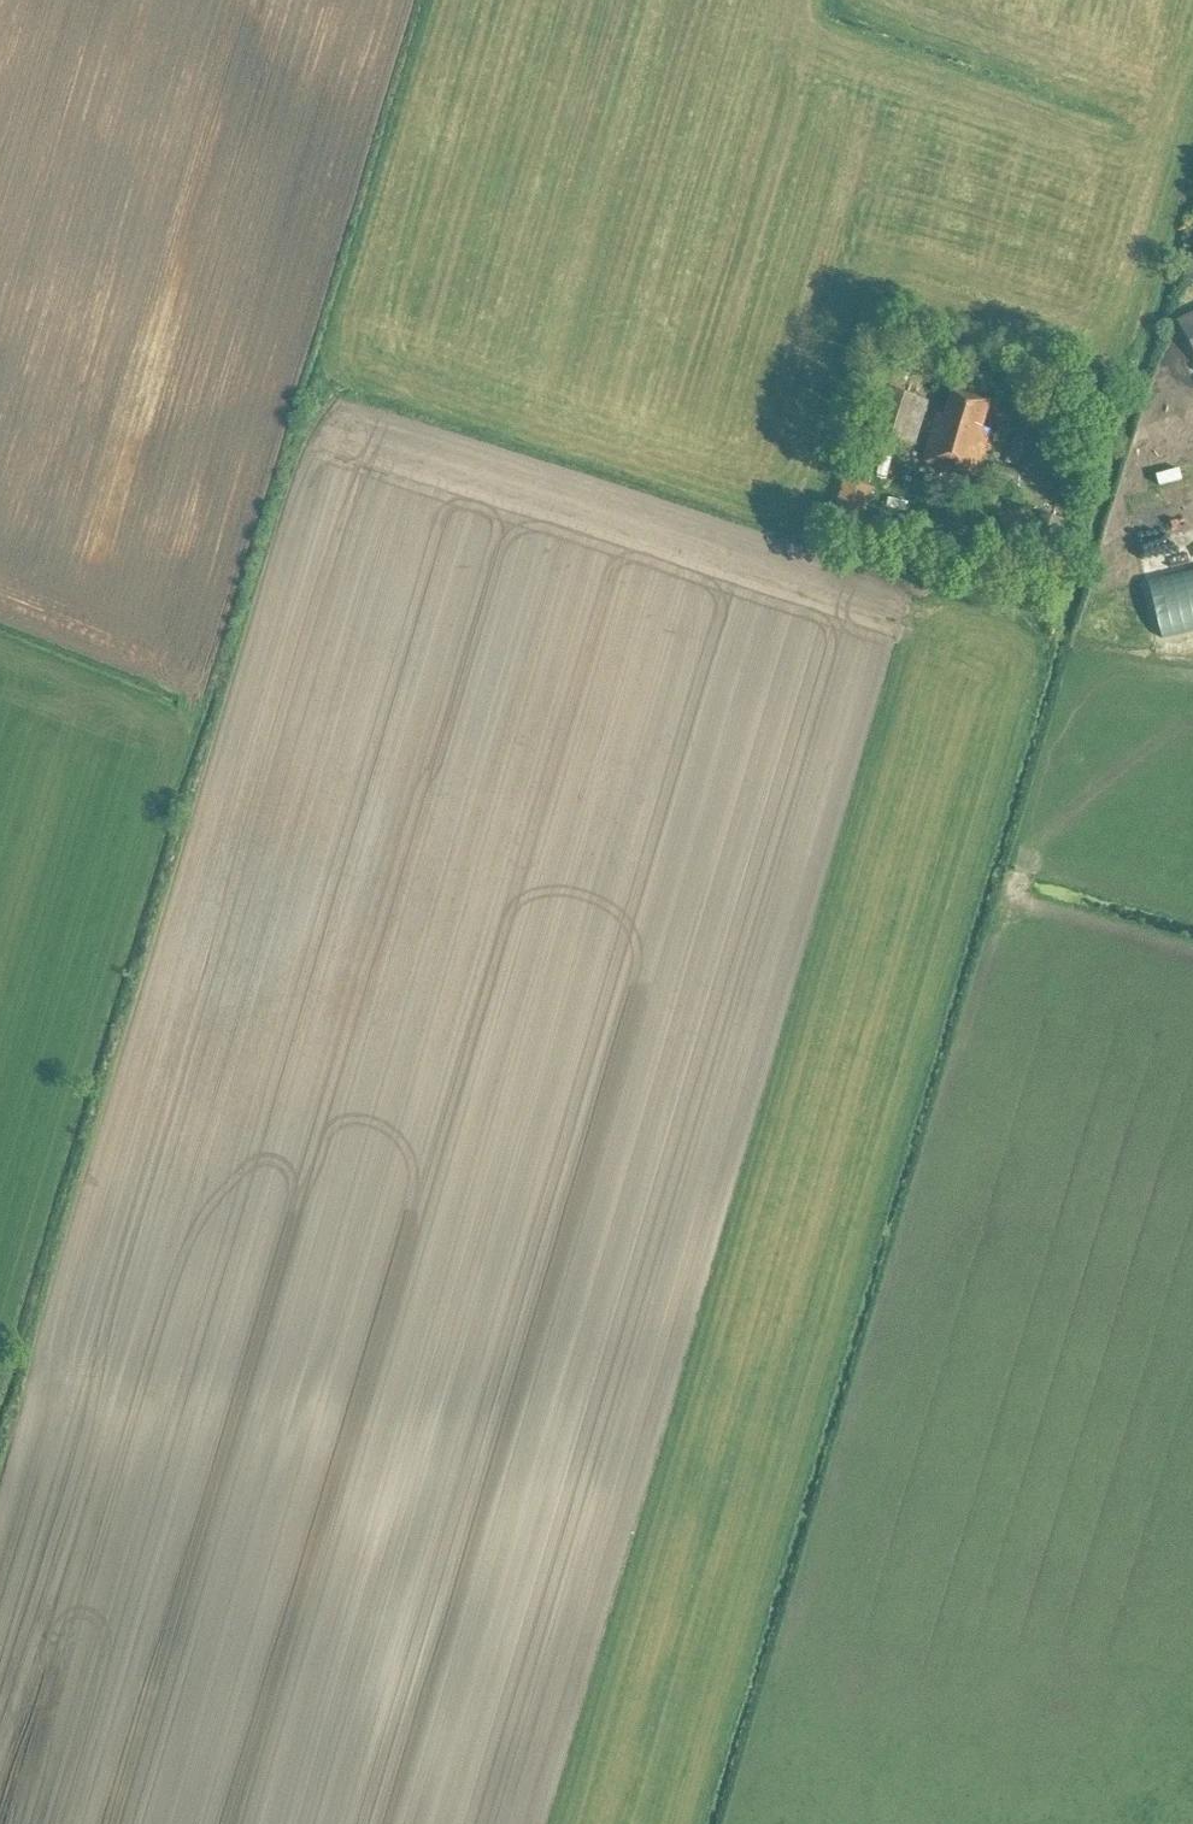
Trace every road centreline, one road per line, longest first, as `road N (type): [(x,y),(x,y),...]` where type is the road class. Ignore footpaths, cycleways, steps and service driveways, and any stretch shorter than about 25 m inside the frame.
road 1 (track): [(1192,119),(1101,412),(1041,409)]

